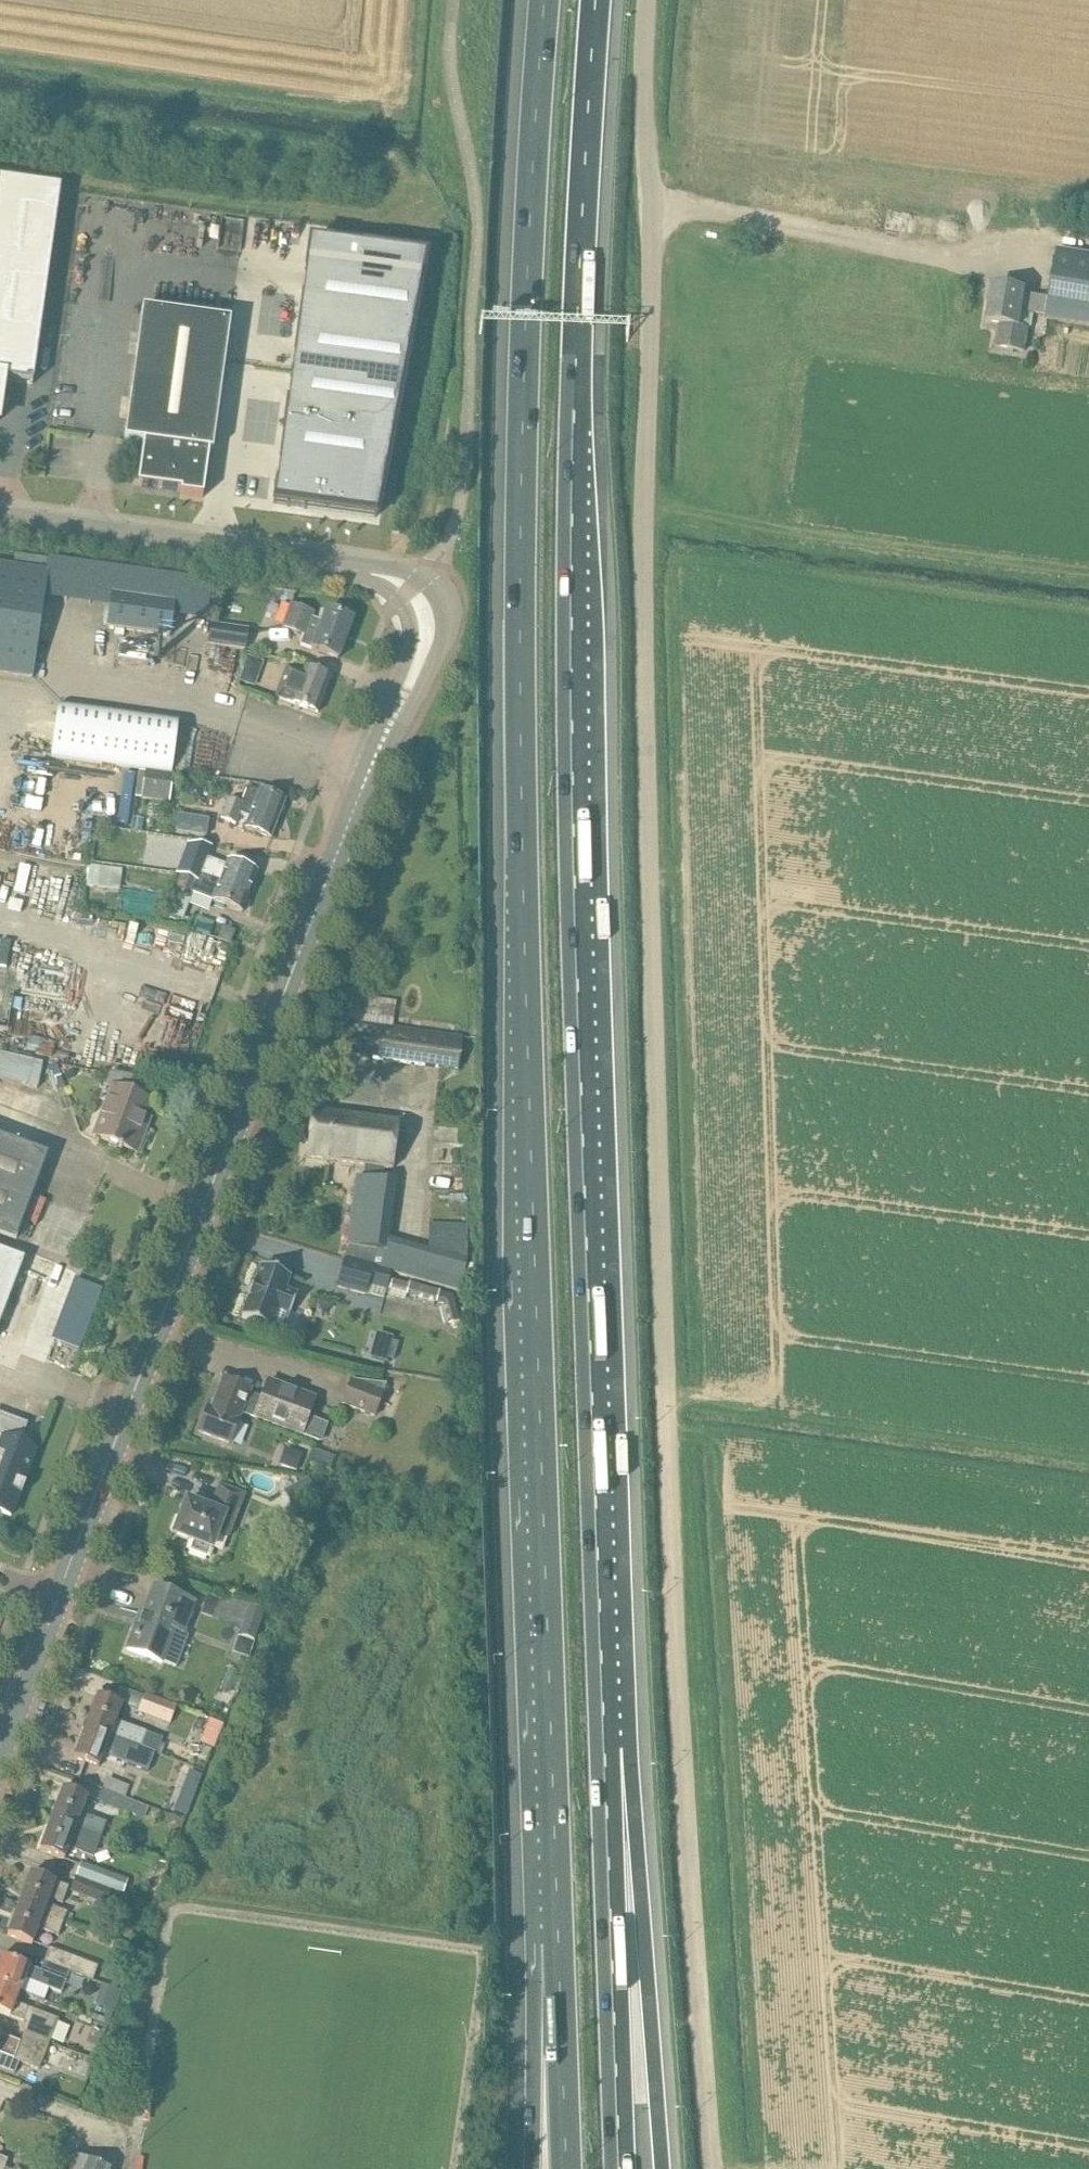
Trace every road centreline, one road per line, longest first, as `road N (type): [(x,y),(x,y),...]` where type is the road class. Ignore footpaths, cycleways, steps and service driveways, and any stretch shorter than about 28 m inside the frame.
road 1 (unclassified): [(710,2168),(684,1820),(639,577),(654,204),(648,0)]
road 2 (motorway): [(547,0),(528,296),(521,683),(559,1939)]
road 3 (motorway): [(604,1765),(570,608),(579,254),(600,0)]
road 4 (residential): [(62,1601),(425,638),(429,617),(416,591)]
road 5 (motorway): [(662,2168),(647,1967),(604,1765)]
road 6 (motorway): [(619,2168),(604,1765)]
road 7 (unclassified): [(383,575),(0,519)]
road 8 (motorway): [(559,1939),(539,2168)]
road 9 (motorway): [(559,1939),(567,2168)]
road 10 (residential): [(0,1765),(62,1601)]

